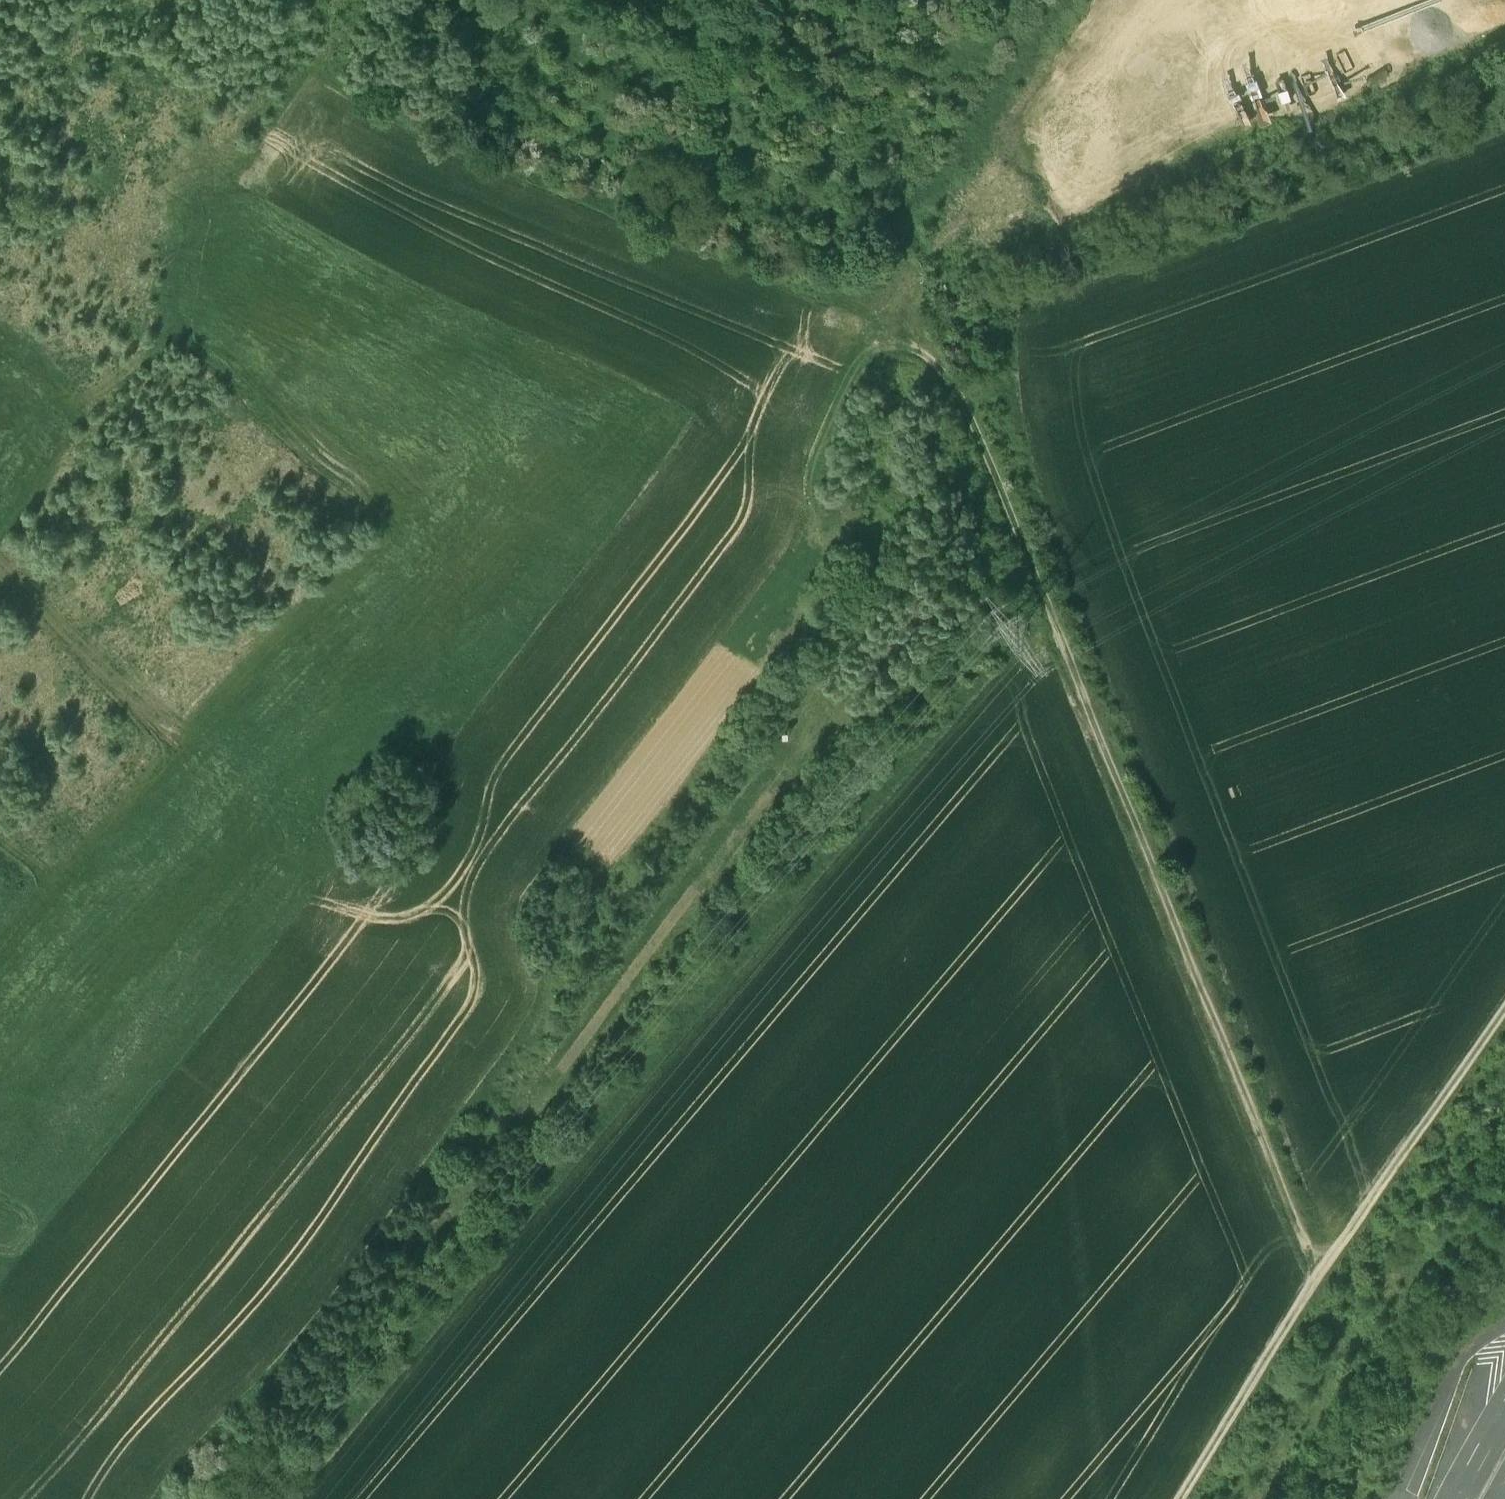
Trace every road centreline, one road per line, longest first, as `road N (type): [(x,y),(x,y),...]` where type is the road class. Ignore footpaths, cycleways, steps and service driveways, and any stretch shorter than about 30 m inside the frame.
road 1 (track): [(1326,1266),(1304,1247),(964,405),(915,332),(895,233),(881,206)]
road 2 (track): [(964,405),(980,383),(1003,315),(1078,279),(1504,119)]
road 3 (track): [(1182,1498),(1326,1266),(1504,1014)]
road 4 (track): [(1054,0),(962,133),(881,206)]
road 5 (track): [(0,1379),(164,1498)]

